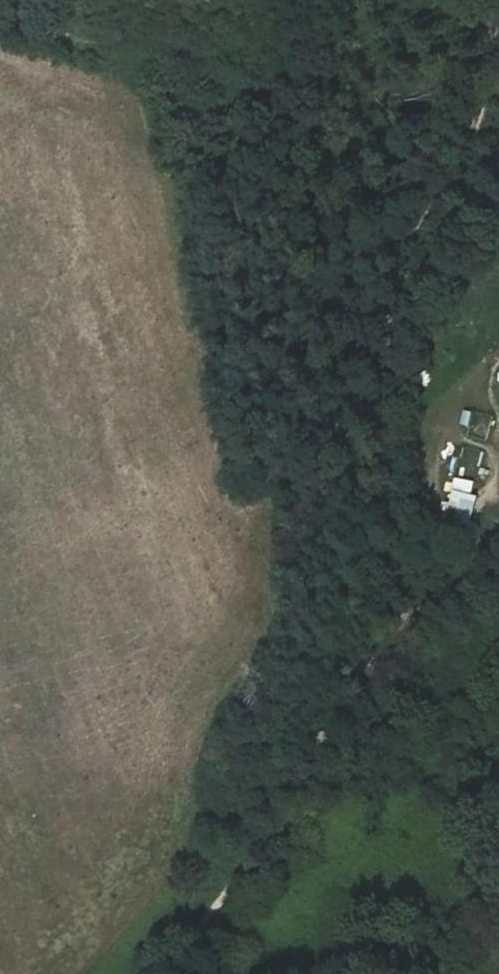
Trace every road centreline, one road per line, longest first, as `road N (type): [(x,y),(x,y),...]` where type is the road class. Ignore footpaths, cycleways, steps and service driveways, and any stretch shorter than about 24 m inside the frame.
road 1 (track): [(154,973),(307,777),(388,613),(397,550),(398,327),(498,131)]
road 2 (track): [(398,327),(386,310),(393,287),(464,151),(498,0)]

